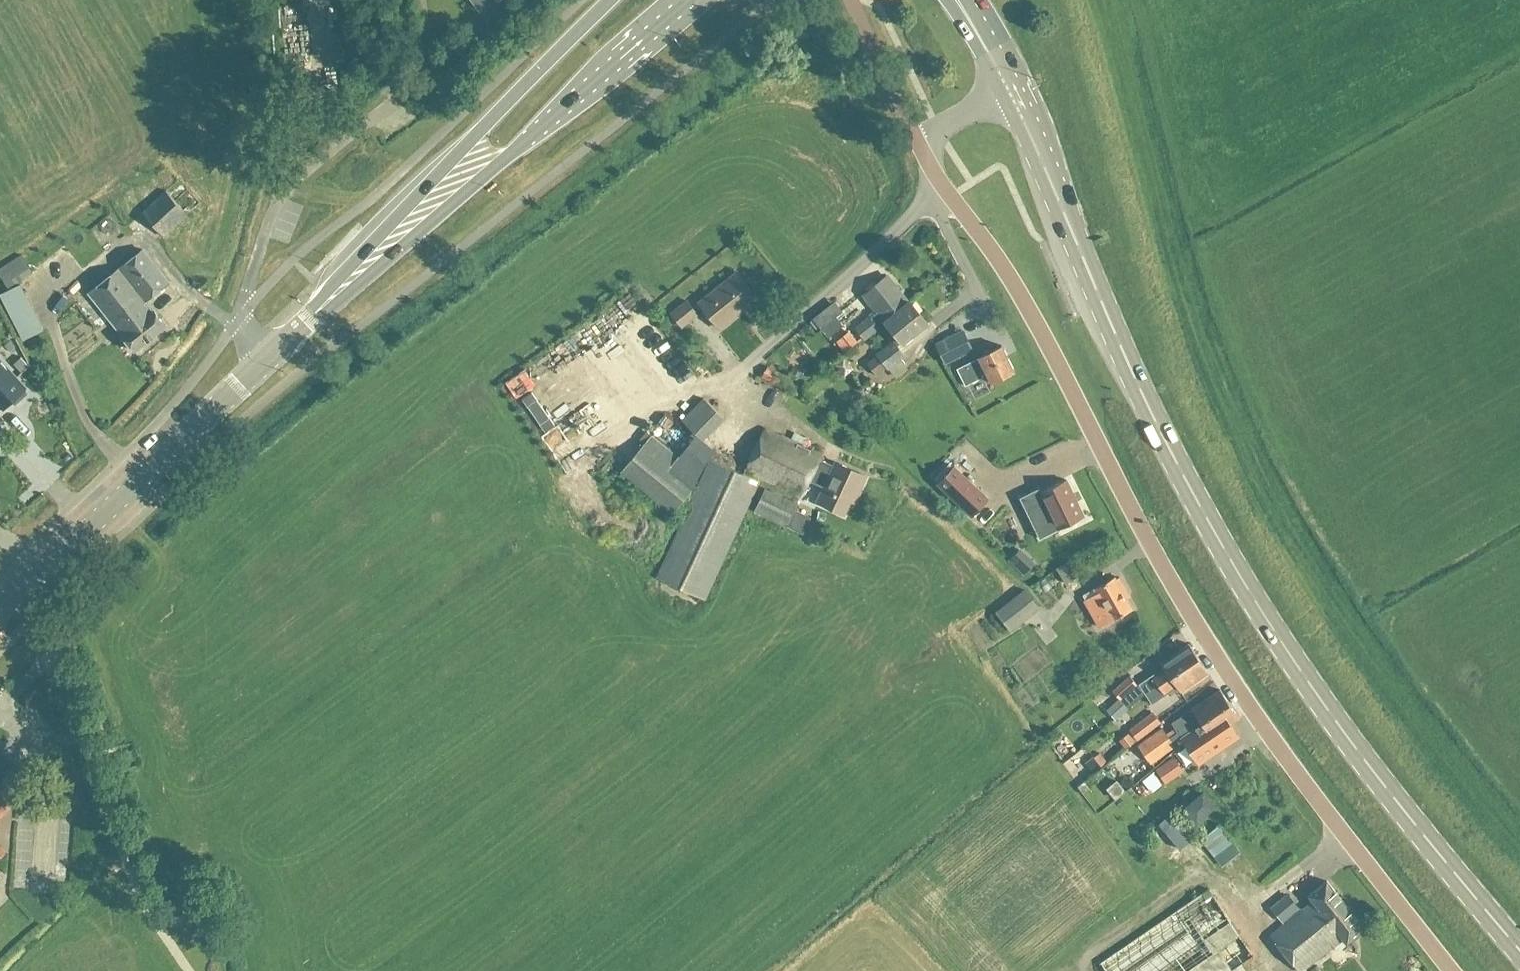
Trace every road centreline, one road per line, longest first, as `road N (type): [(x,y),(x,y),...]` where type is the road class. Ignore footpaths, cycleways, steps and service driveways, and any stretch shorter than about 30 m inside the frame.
road 1 (unclassified): [(1451,970),(1246,698),(1150,540),(1007,270),(919,145),(1004,93)]
road 2 (secondary): [(1519,945),(1359,748),(1248,580),(1188,473),(1066,215)]
road 3 (secondary): [(319,314),(685,0)]
road 4 (unclassified): [(271,360),(238,322),(277,199),(428,72),(422,0)]
road 5 (secondary): [(610,0),(319,314)]
road 6 (secondary): [(0,615),(271,360)]
road 7 (secondary): [(1066,215),(1051,151),(1021,83)]
road 8 (secondary): [(1004,93),(1066,215)]

